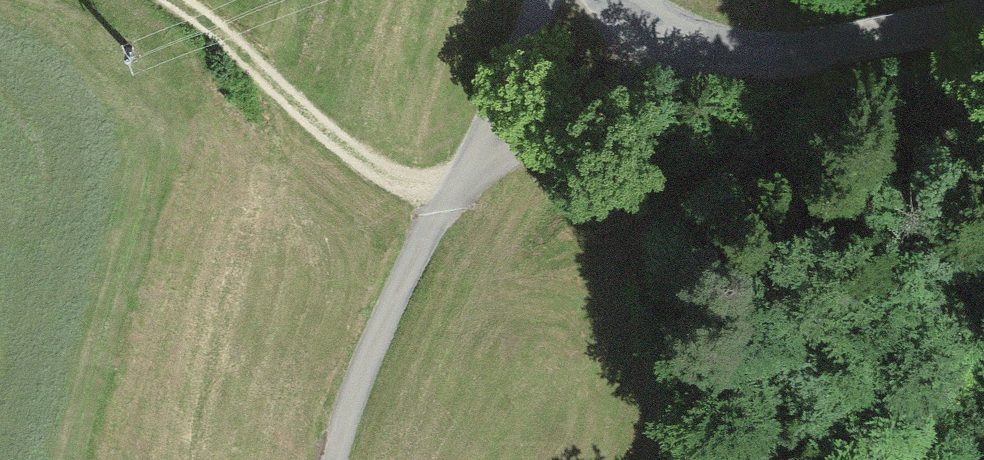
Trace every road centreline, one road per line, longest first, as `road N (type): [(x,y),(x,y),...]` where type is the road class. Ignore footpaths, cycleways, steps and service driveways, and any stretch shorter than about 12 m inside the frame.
road 1 (track): [(453,186),(421,186),(381,171),(172,0)]
road 2 (unclassified): [(334,459),(388,307),(453,186)]
road 3 (unclassified): [(453,186),(654,73),(717,50)]
road 4 (tertiary): [(717,50),(802,54),(983,17)]
road 5 (unclassified): [(453,186),(538,0)]

